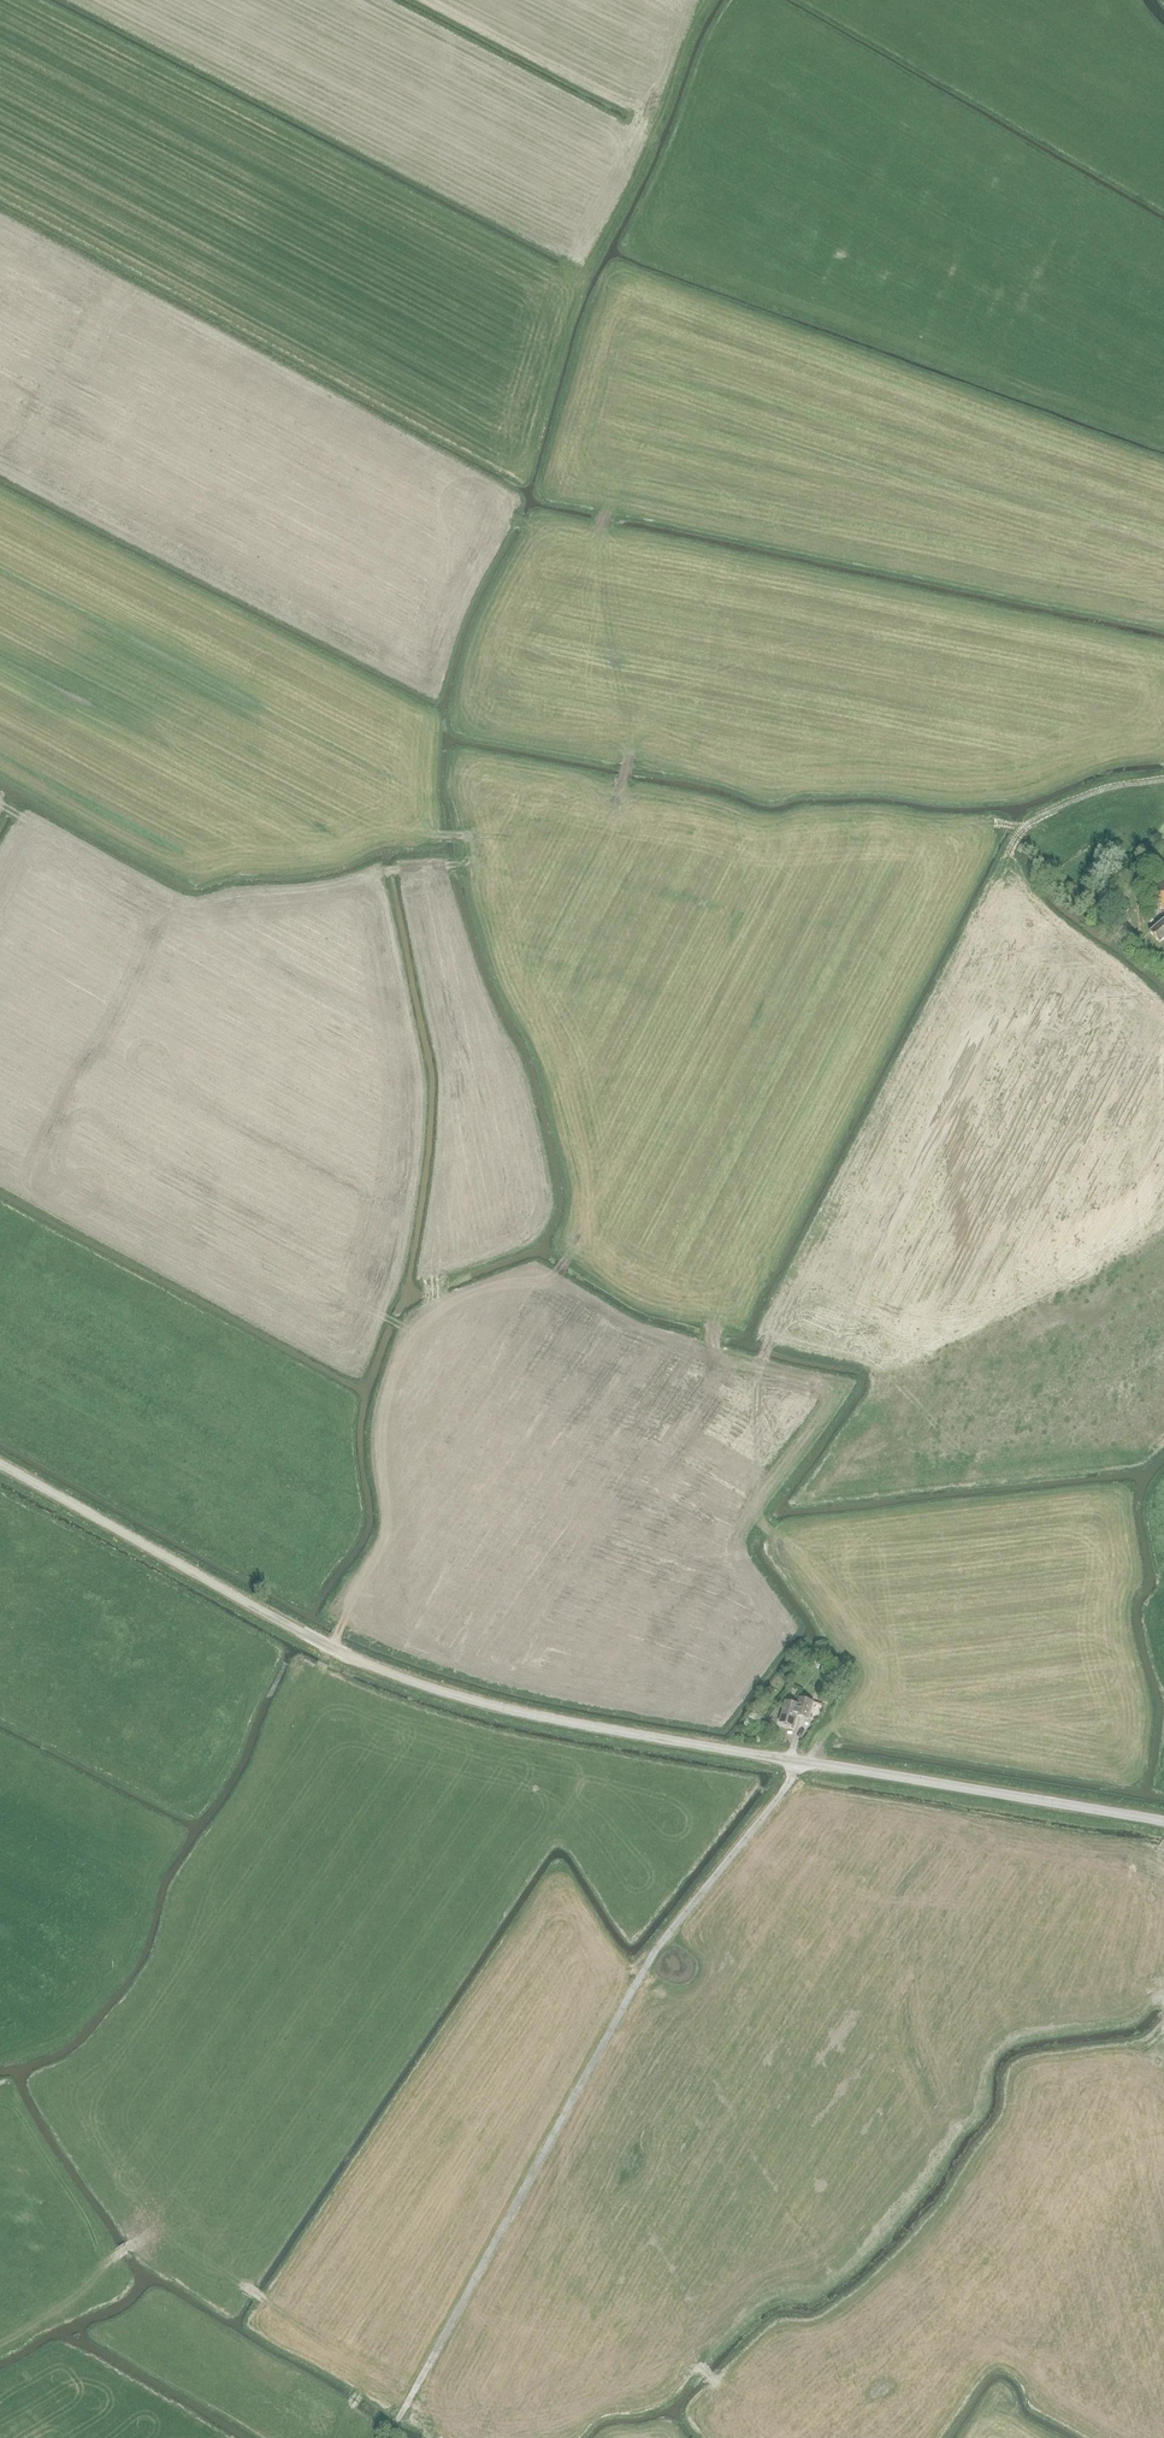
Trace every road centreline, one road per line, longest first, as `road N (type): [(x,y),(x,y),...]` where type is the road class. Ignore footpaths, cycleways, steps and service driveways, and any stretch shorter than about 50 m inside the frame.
road 1 (tertiary): [(1163,1821),(666,1739),(433,1688),(345,1655),(0,1464)]
road 2 (track): [(0,2343),(137,2244)]

